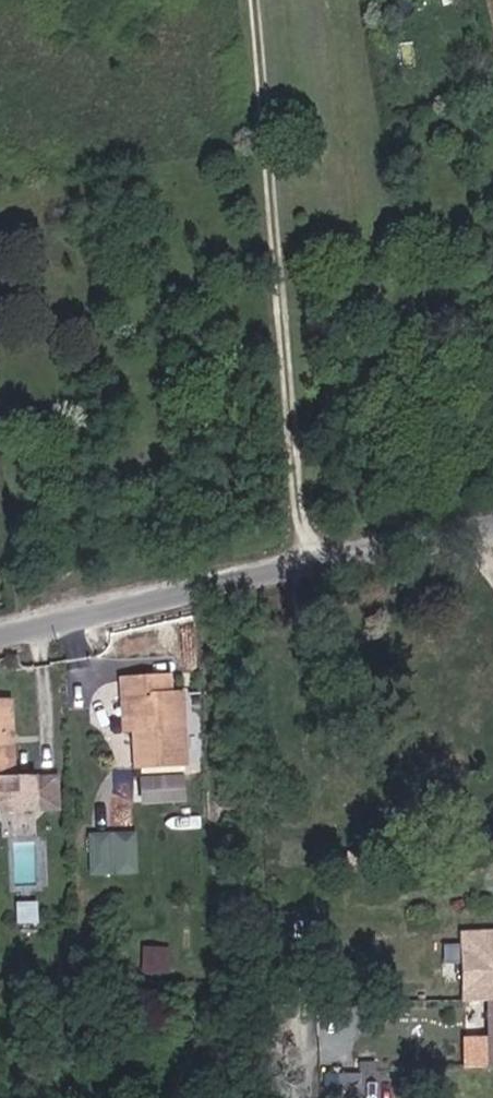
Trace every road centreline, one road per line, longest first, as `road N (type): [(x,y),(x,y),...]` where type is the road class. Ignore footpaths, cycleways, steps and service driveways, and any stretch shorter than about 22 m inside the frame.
road 1 (unclassified): [(492,541),(262,579),(0,636)]

